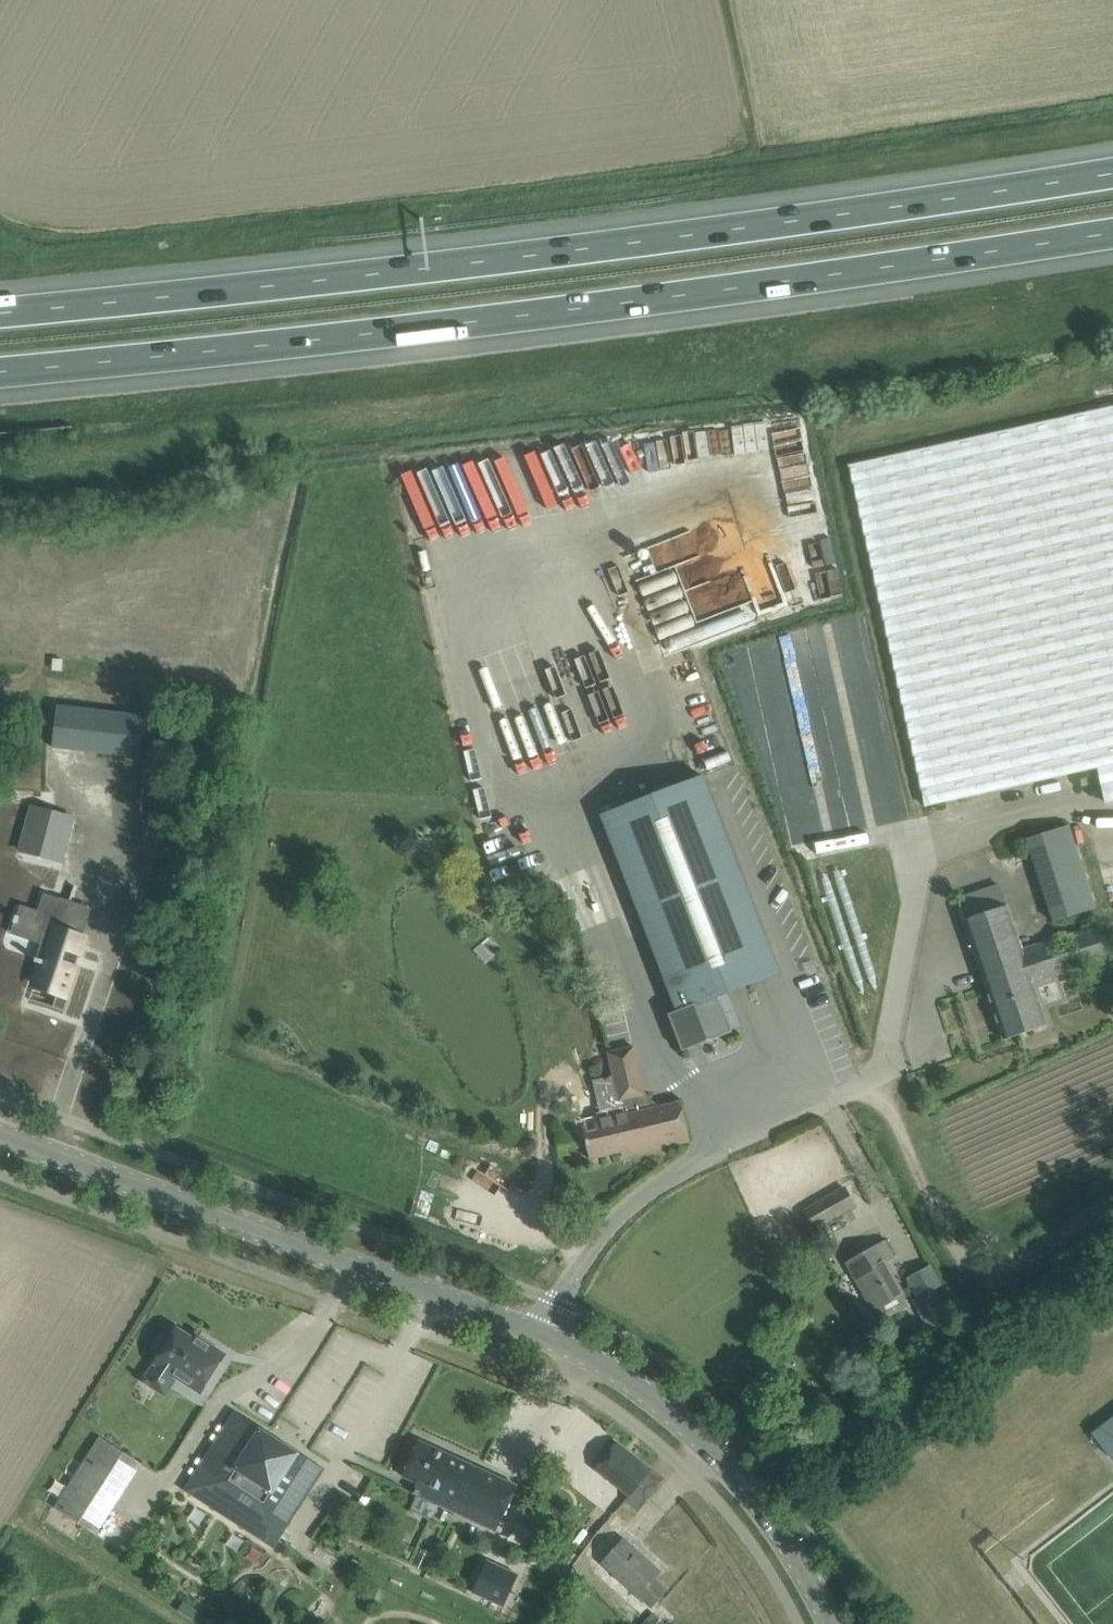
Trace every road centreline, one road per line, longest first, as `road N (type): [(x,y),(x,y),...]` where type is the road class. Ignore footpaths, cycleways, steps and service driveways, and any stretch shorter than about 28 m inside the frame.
road 1 (motorway): [(0,370),(808,277),(1112,229)]
road 2 (motorway): [(1112,173),(622,245),(0,311)]
road 3 (tertiary): [(539,1332),(0,1140)]
road 4 (residential): [(539,1332),(639,1193),(723,1140),(871,1079)]
road 5 (tertiary): [(828,1623),(747,1489),(688,1426),(625,1375),(539,1332)]
road 6 (track): [(1112,1207),(995,1276),(953,1256),(871,1079)]

